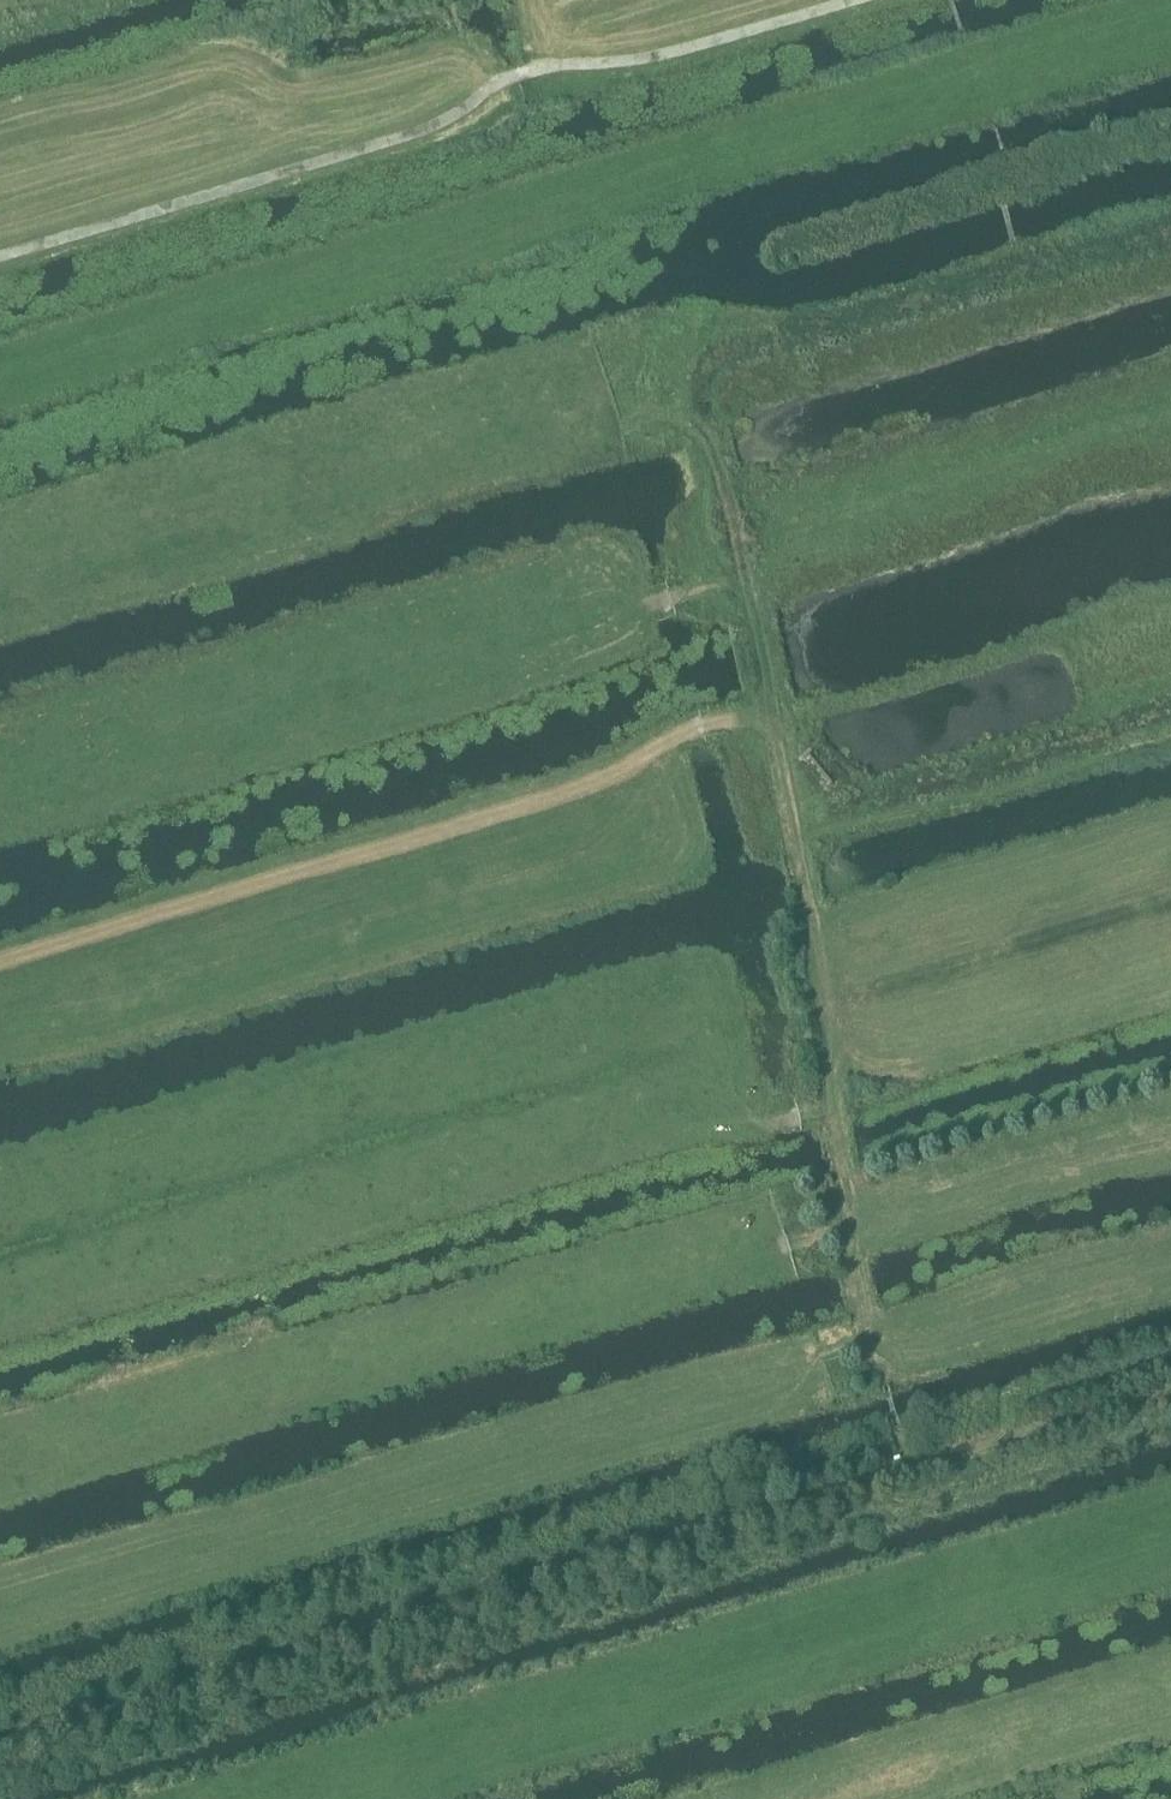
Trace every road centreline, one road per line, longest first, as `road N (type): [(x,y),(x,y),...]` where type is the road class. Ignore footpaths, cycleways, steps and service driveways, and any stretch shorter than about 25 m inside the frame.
road 1 (track): [(1170,1387),(0,1741)]
road 2 (track): [(0,251),(423,131),(494,85),(543,65),(638,62),(847,0)]
road 3 (track): [(0,962),(633,770),(671,736),(703,727),(774,738)]

